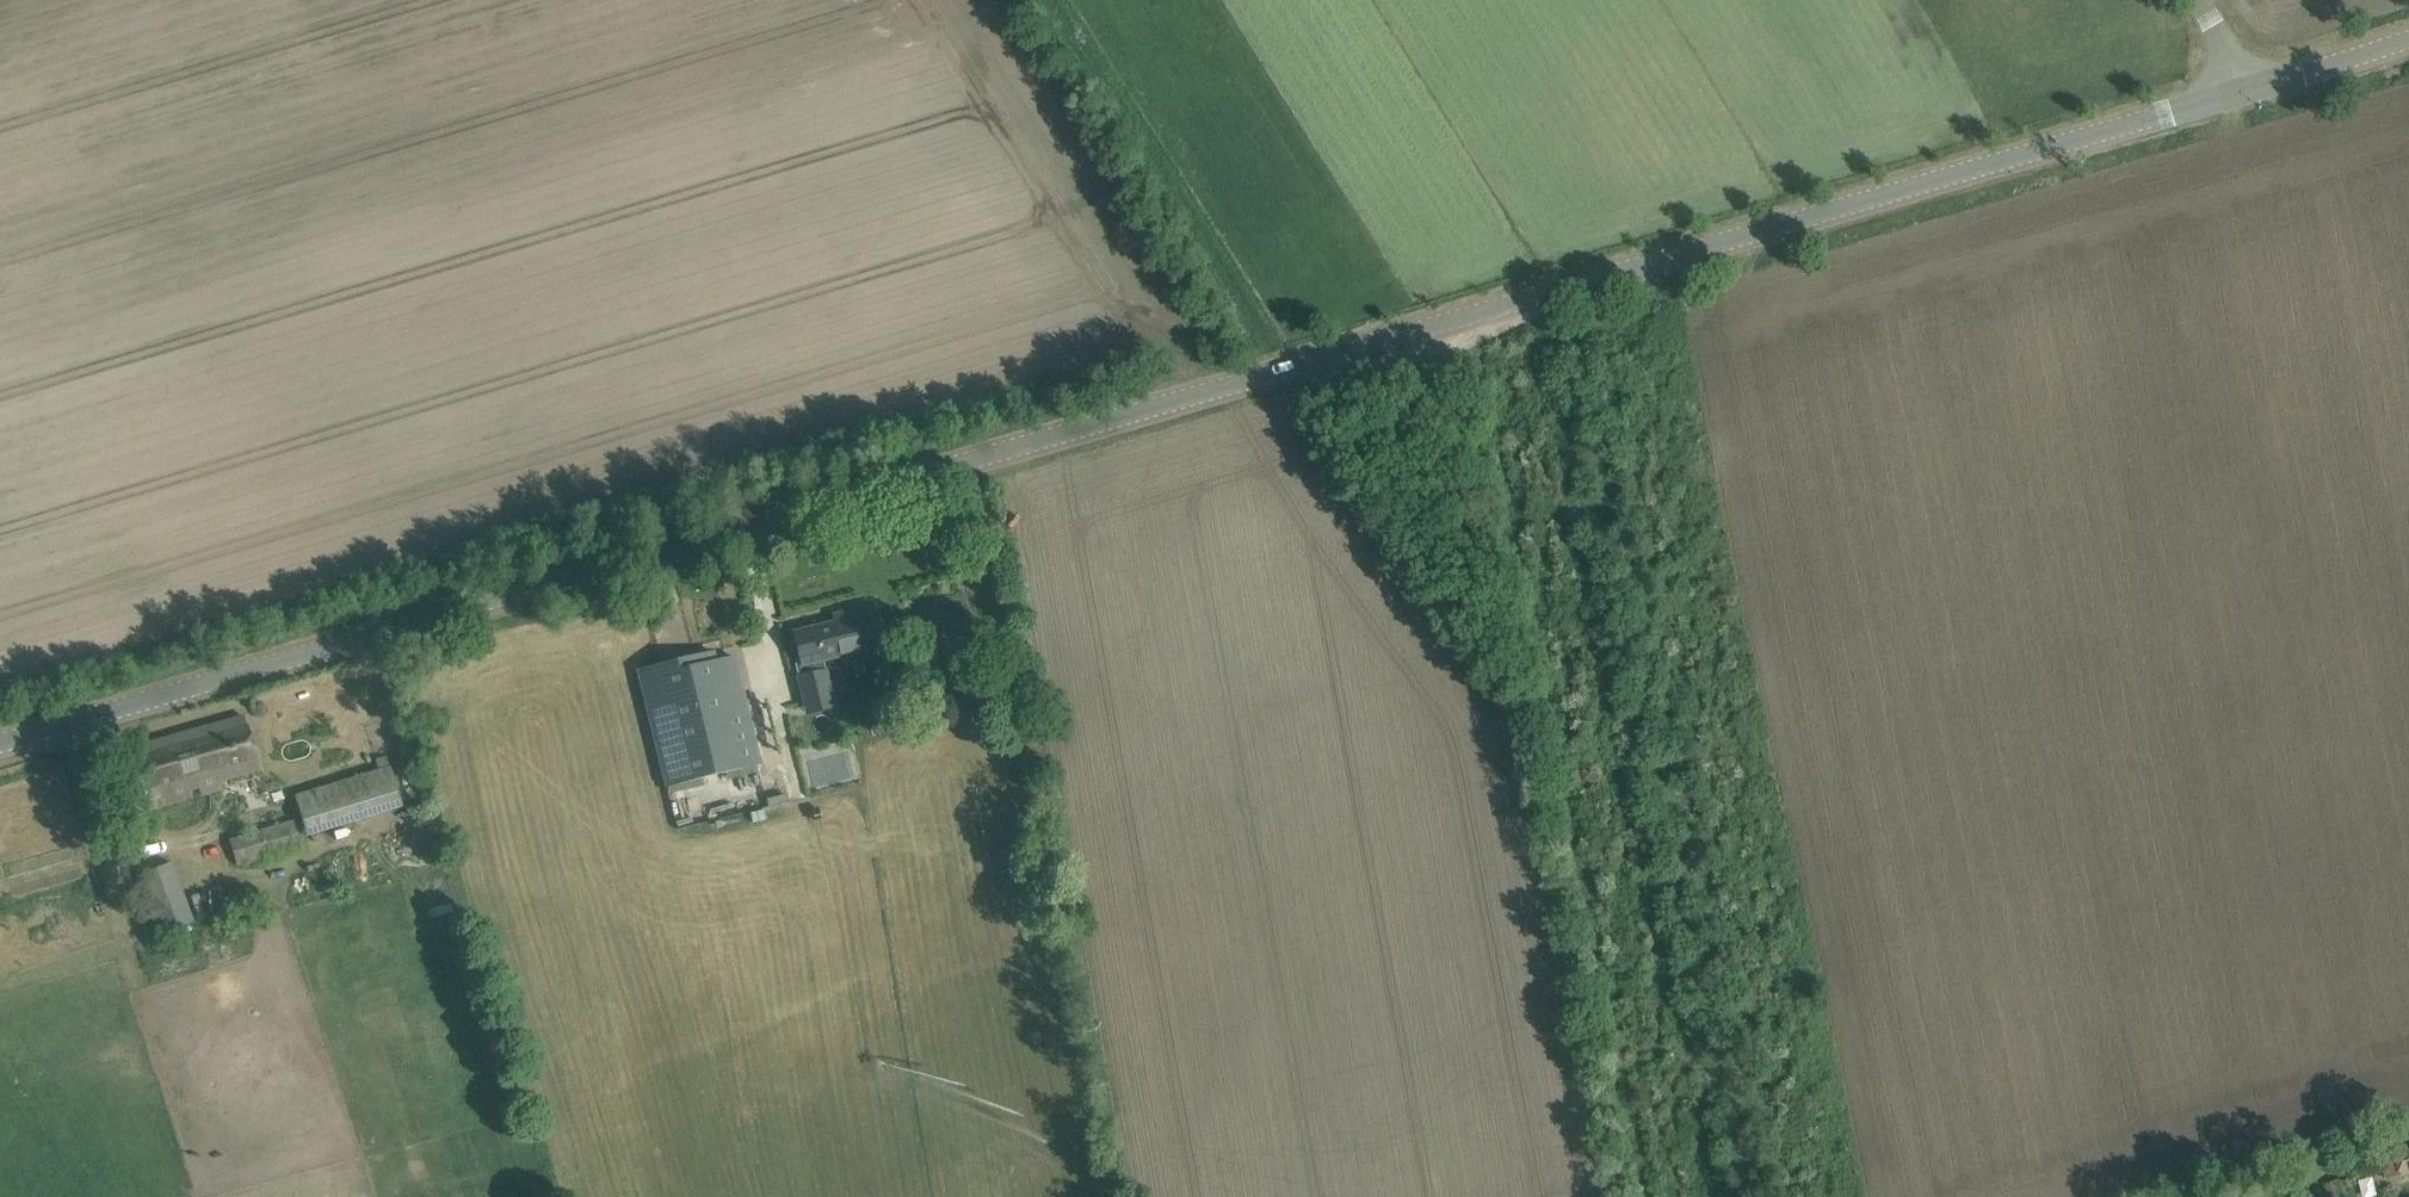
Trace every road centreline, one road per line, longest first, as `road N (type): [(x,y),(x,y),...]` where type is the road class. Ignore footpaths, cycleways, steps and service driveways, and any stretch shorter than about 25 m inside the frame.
road 1 (unclassified): [(0,744),(2240,90)]
road 2 (unclassified): [(2240,90),(2408,39)]

